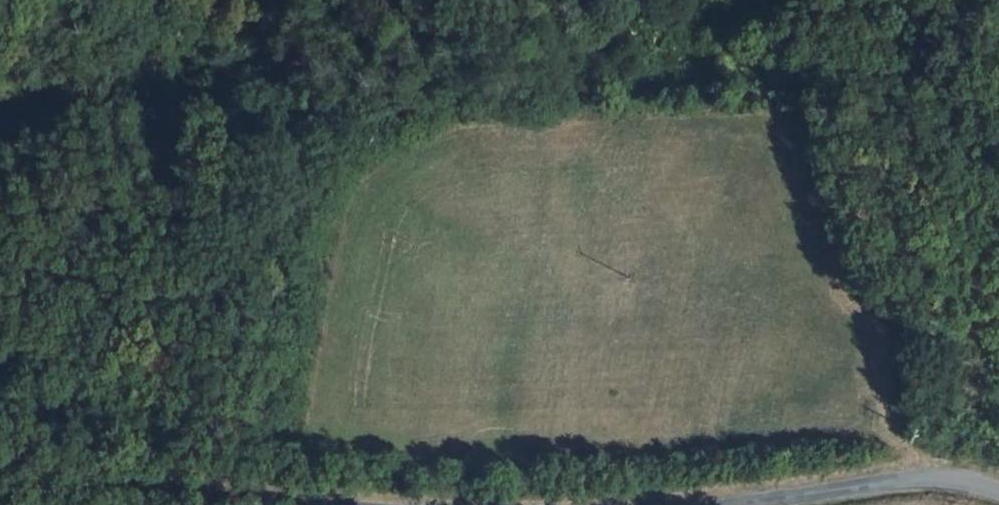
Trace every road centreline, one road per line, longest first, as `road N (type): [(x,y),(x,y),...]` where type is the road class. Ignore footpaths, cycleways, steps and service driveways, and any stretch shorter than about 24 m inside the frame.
road 1 (tertiary): [(0,466),(131,492),(473,504)]
road 2 (tertiary): [(748,504),(905,480),(962,479),(998,491)]

